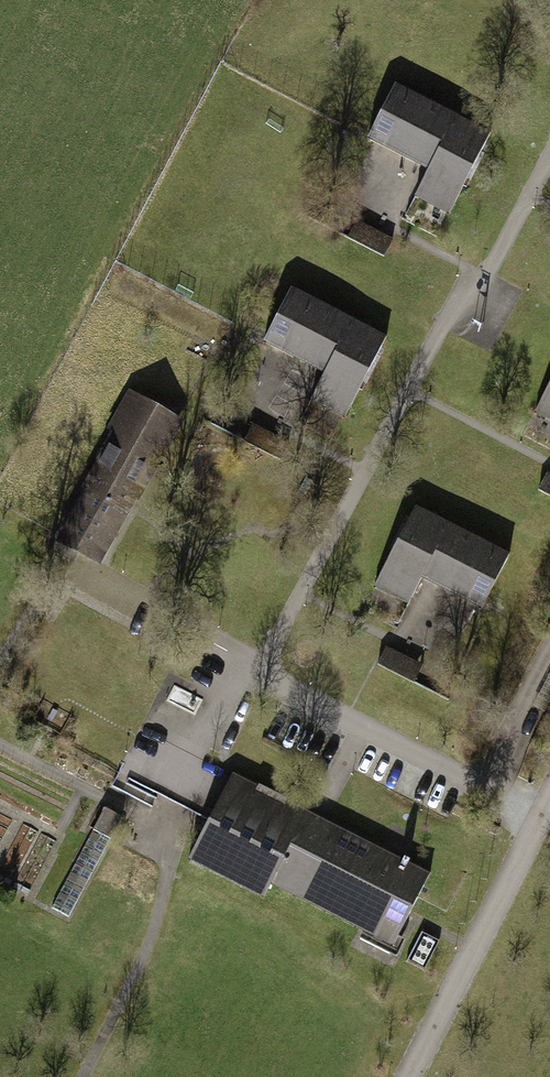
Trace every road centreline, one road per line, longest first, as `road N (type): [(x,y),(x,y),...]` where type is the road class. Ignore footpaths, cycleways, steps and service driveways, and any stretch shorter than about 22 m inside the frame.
road 1 (residential): [(539,818),(253,670)]
road 2 (residential): [(539,818),(409,1076)]

